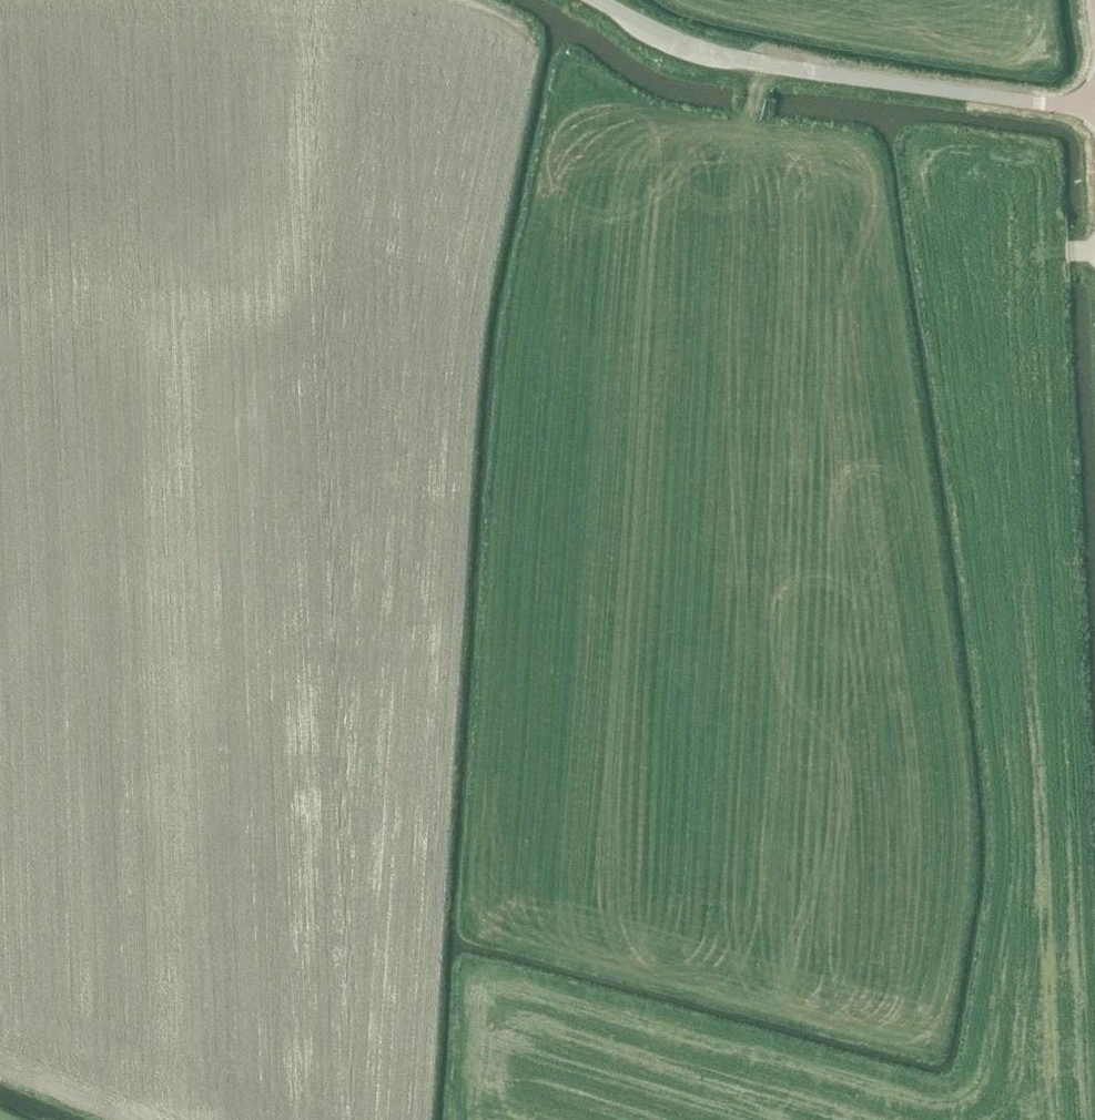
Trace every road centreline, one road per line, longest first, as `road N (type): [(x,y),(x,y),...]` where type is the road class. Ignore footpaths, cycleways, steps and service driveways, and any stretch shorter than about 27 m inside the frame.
road 1 (unclassified): [(1094,110),(740,63),(688,51),(589,0)]

